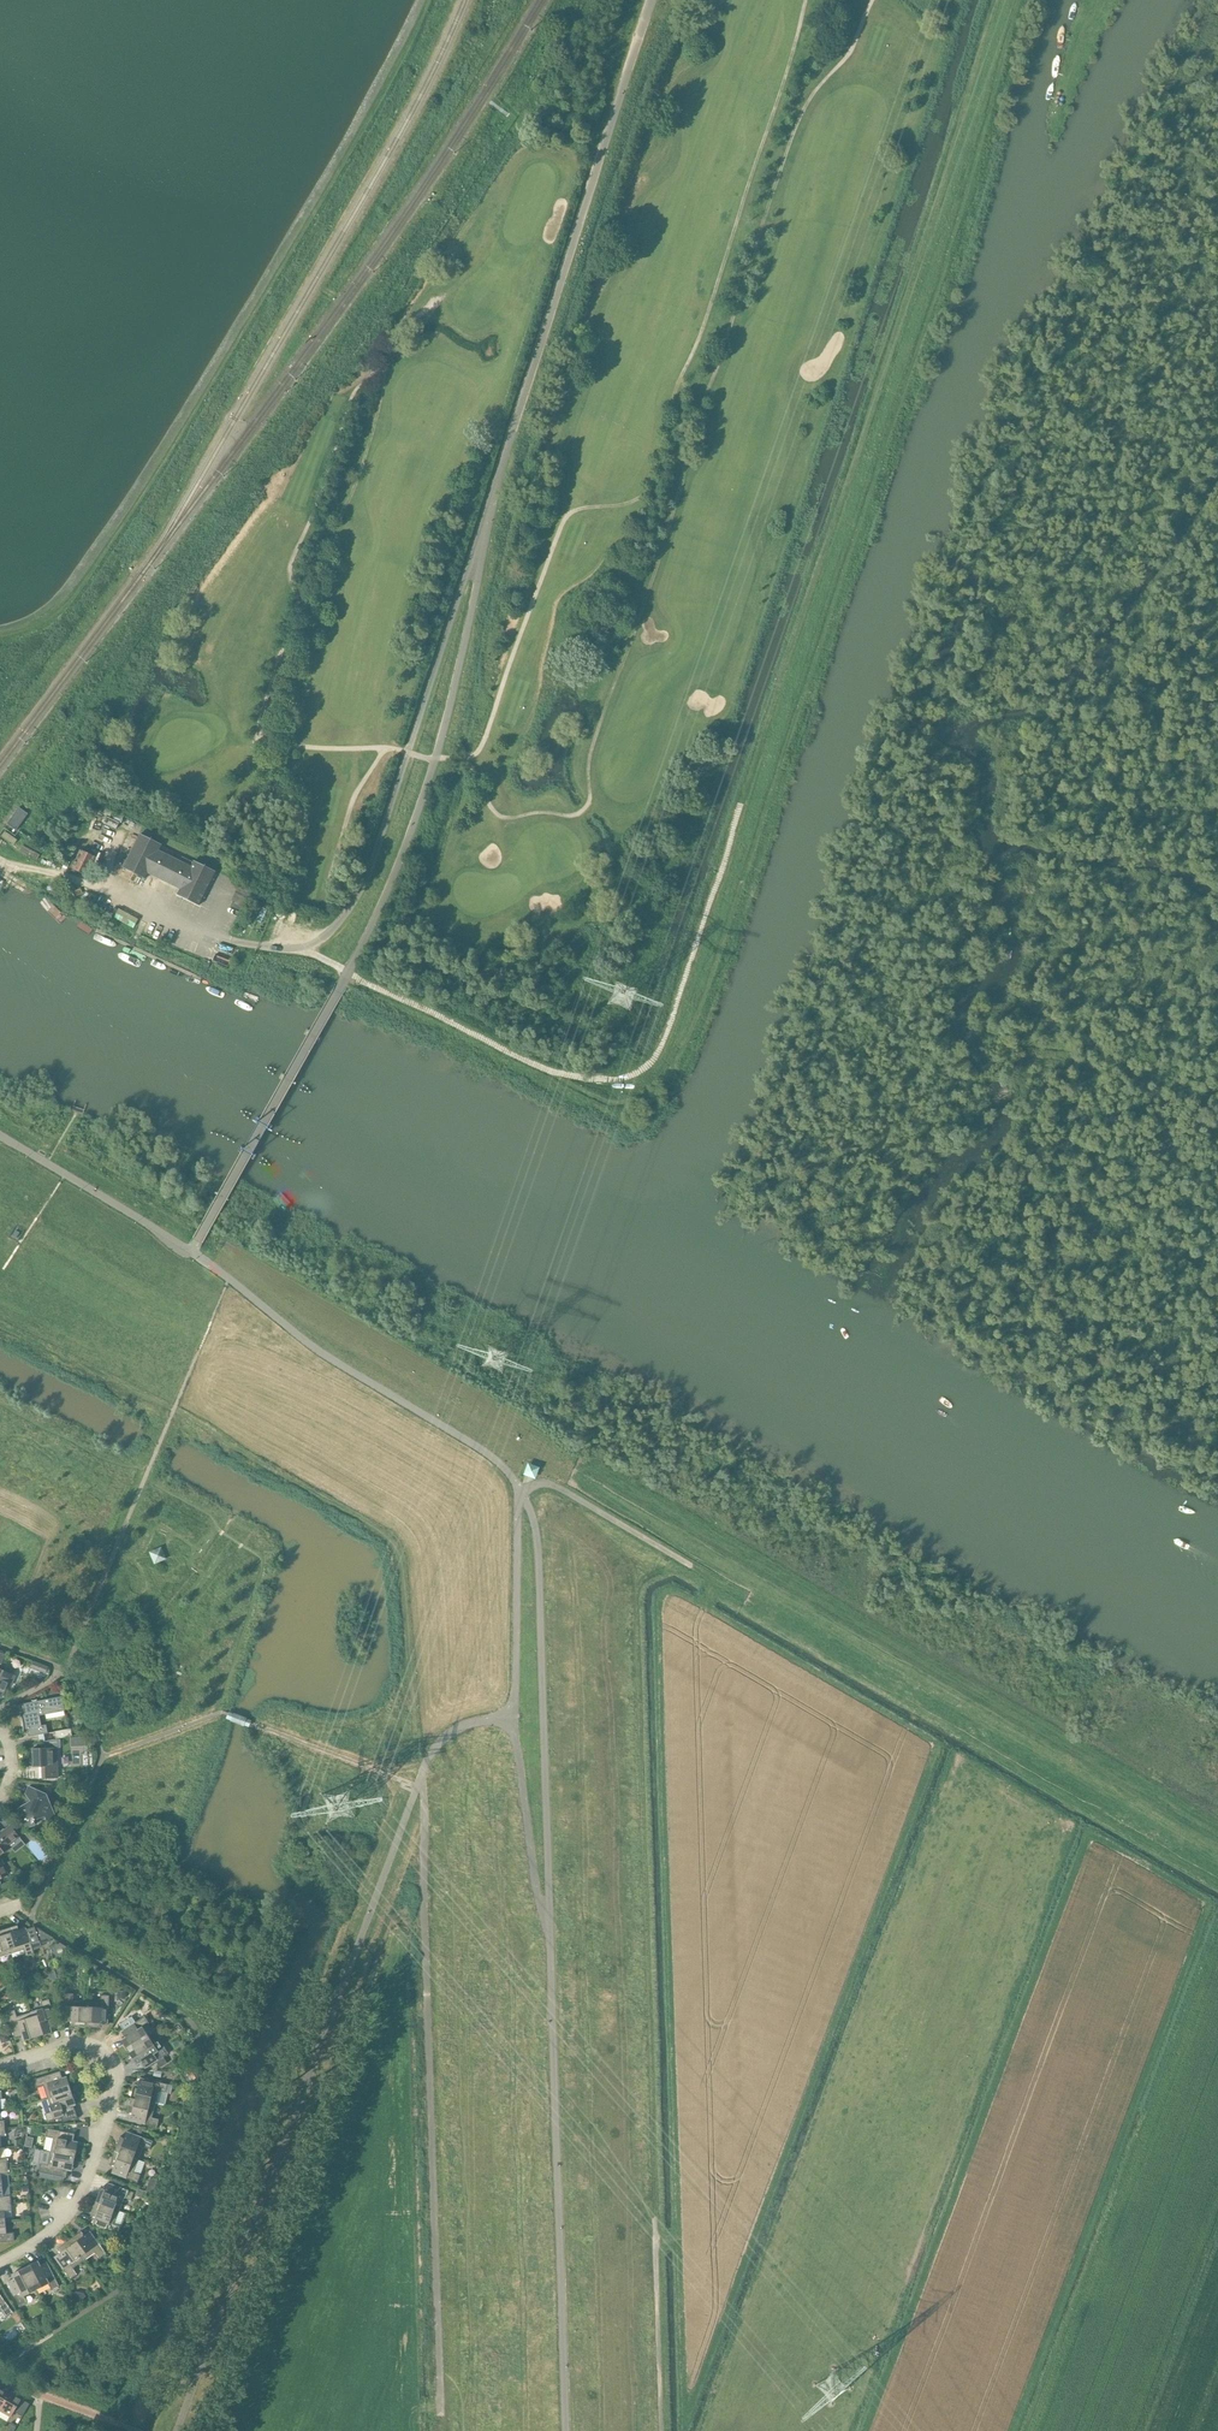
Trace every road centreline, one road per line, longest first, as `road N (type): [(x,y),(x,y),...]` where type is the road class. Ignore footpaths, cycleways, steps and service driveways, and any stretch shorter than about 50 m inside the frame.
road 1 (track): [(996,0),(664,1038),(632,1076),(557,1073)]
road 2 (unclassified): [(258,947),(302,948),(327,933),(363,882),(650,0)]
road 3 (track): [(418,1785),(425,1808),(441,2401)]
road 4 (residential): [(0,2261),(61,2222),(85,2186),(116,2079),(101,2051),(80,2045),(0,2065)]
road 5 (track): [(557,1073),(363,981)]
road 6 (unclassified): [(662,2430),(655,2216)]
road 7 (track): [(521,1489),(546,1483),(674,1557)]

